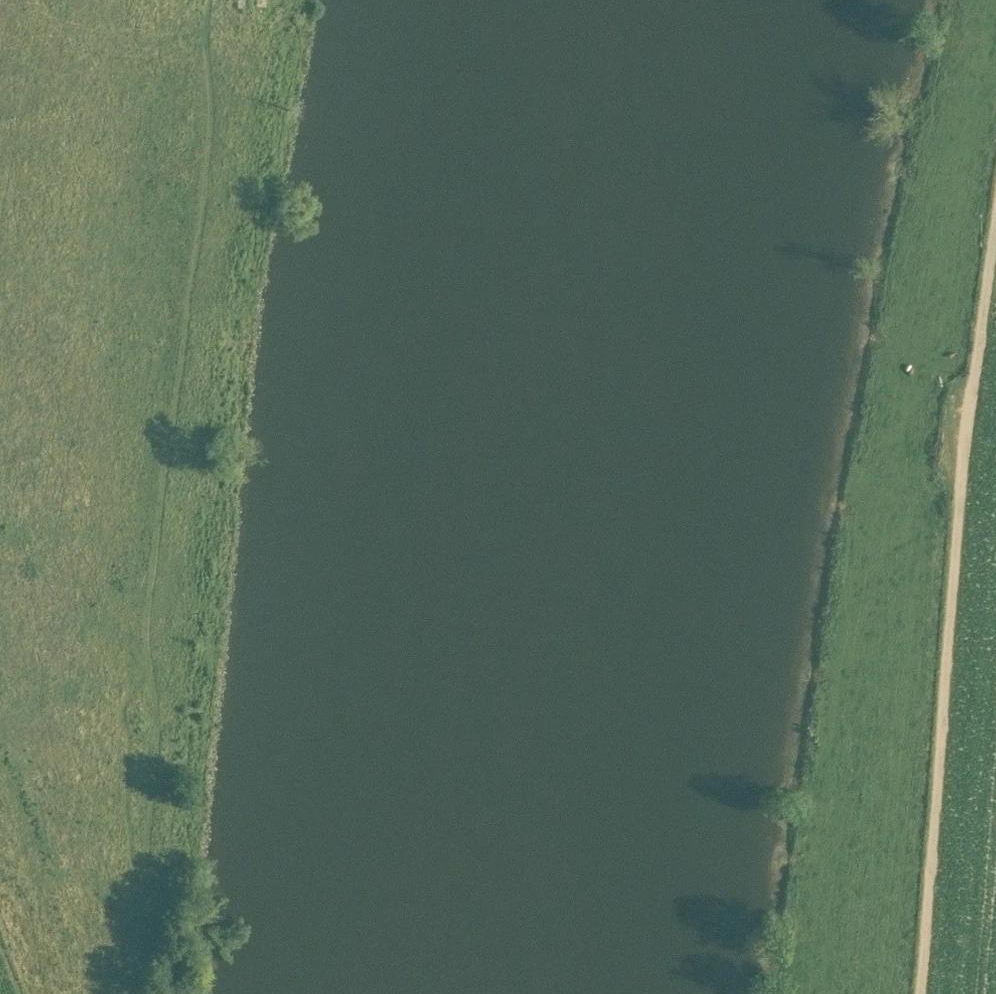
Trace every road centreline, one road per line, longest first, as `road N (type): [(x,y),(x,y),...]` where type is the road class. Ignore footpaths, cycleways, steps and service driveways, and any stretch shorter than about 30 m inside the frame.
road 1 (track): [(995,223),(957,499),(918,993)]

